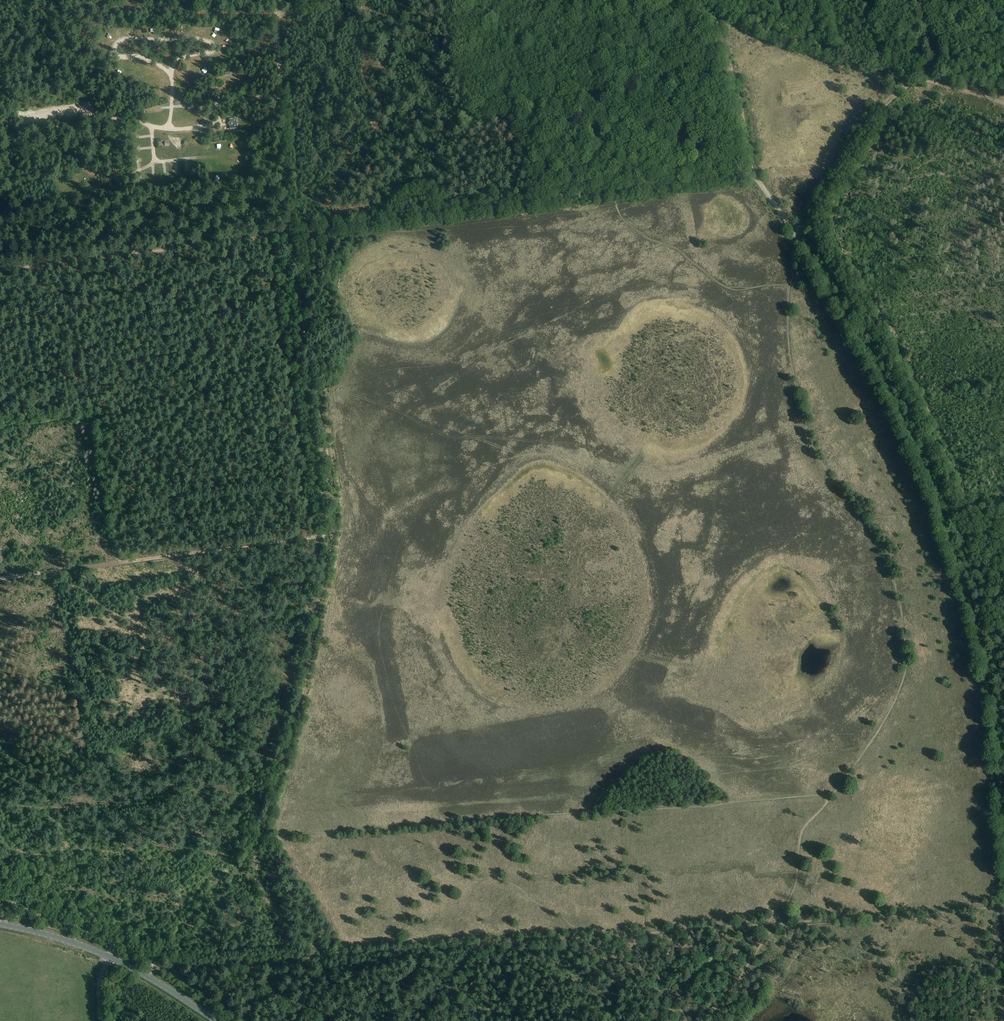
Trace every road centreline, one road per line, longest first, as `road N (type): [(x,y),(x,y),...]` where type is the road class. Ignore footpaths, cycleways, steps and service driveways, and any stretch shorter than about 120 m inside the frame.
road 1 (track): [(1003,821),(985,662),(938,511),(866,357),(755,173)]
road 2 (track): [(1003,906),(326,956)]
road 3 (track): [(257,837),(332,532)]
road 4 (track): [(332,532),(334,501),(293,232)]
road 5 (track): [(0,269),(293,232)]
road 6 (track): [(115,563),(332,532)]
road 7 (track): [(293,232),(278,15)]
road 8 (track): [(324,227),(532,201)]
road 9 (track): [(755,173),(727,55),(694,0)]
road 10 (track): [(278,15),(102,0)]
road 11 (track): [(326,956),(165,969)]
road 12 (track): [(0,136),(120,119),(153,127)]
road 13 (track): [(326,956),(267,902),(252,866),(257,837)]
road 14 (track): [(614,192),(755,173)]
road 15 (secondary): [(217,1020),(109,957)]

